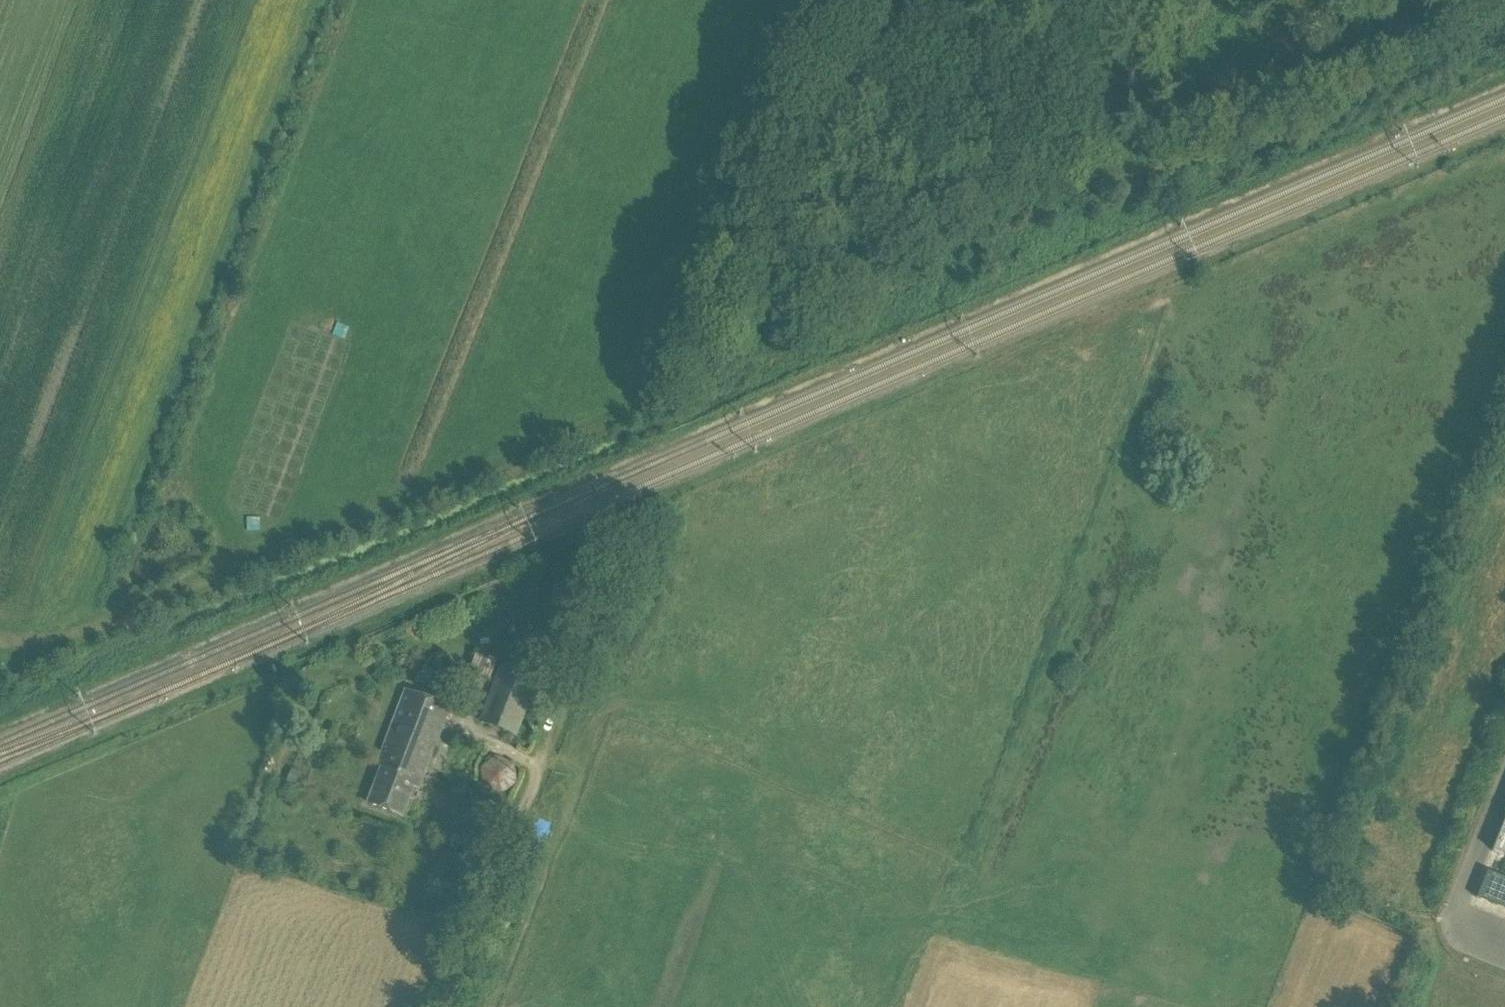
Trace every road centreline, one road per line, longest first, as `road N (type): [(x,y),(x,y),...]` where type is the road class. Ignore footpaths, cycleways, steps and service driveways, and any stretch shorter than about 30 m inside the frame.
road 1 (track): [(0,643),(107,623),(683,391),(837,0)]
road 2 (track): [(443,1006),(535,766)]

